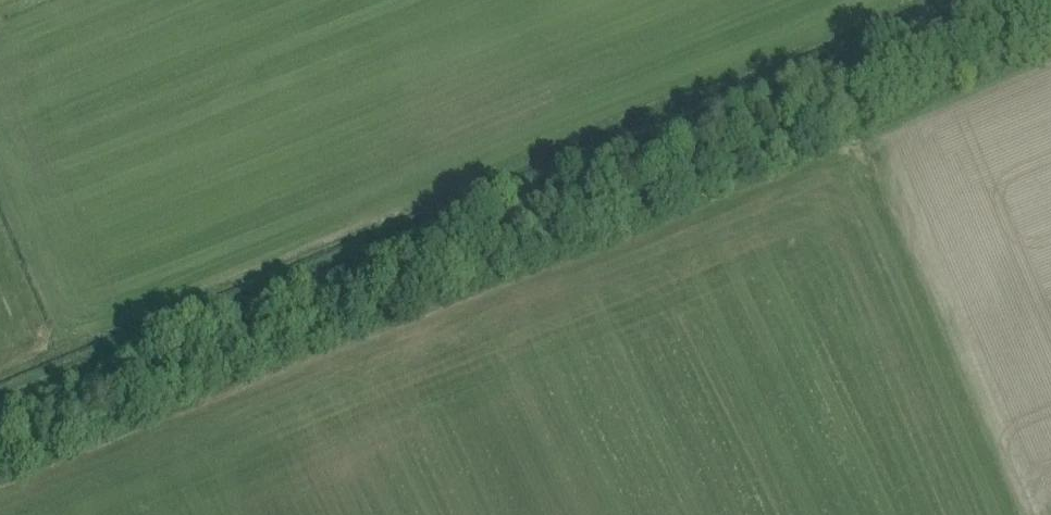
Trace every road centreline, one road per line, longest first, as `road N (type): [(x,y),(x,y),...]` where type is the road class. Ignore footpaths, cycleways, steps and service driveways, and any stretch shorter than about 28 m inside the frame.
road 1 (track): [(972,514),(861,243),(833,222),(805,220),(78,514)]
road 2 (track): [(982,0),(0,396)]
road 3 (track): [(919,248),(1029,514)]

